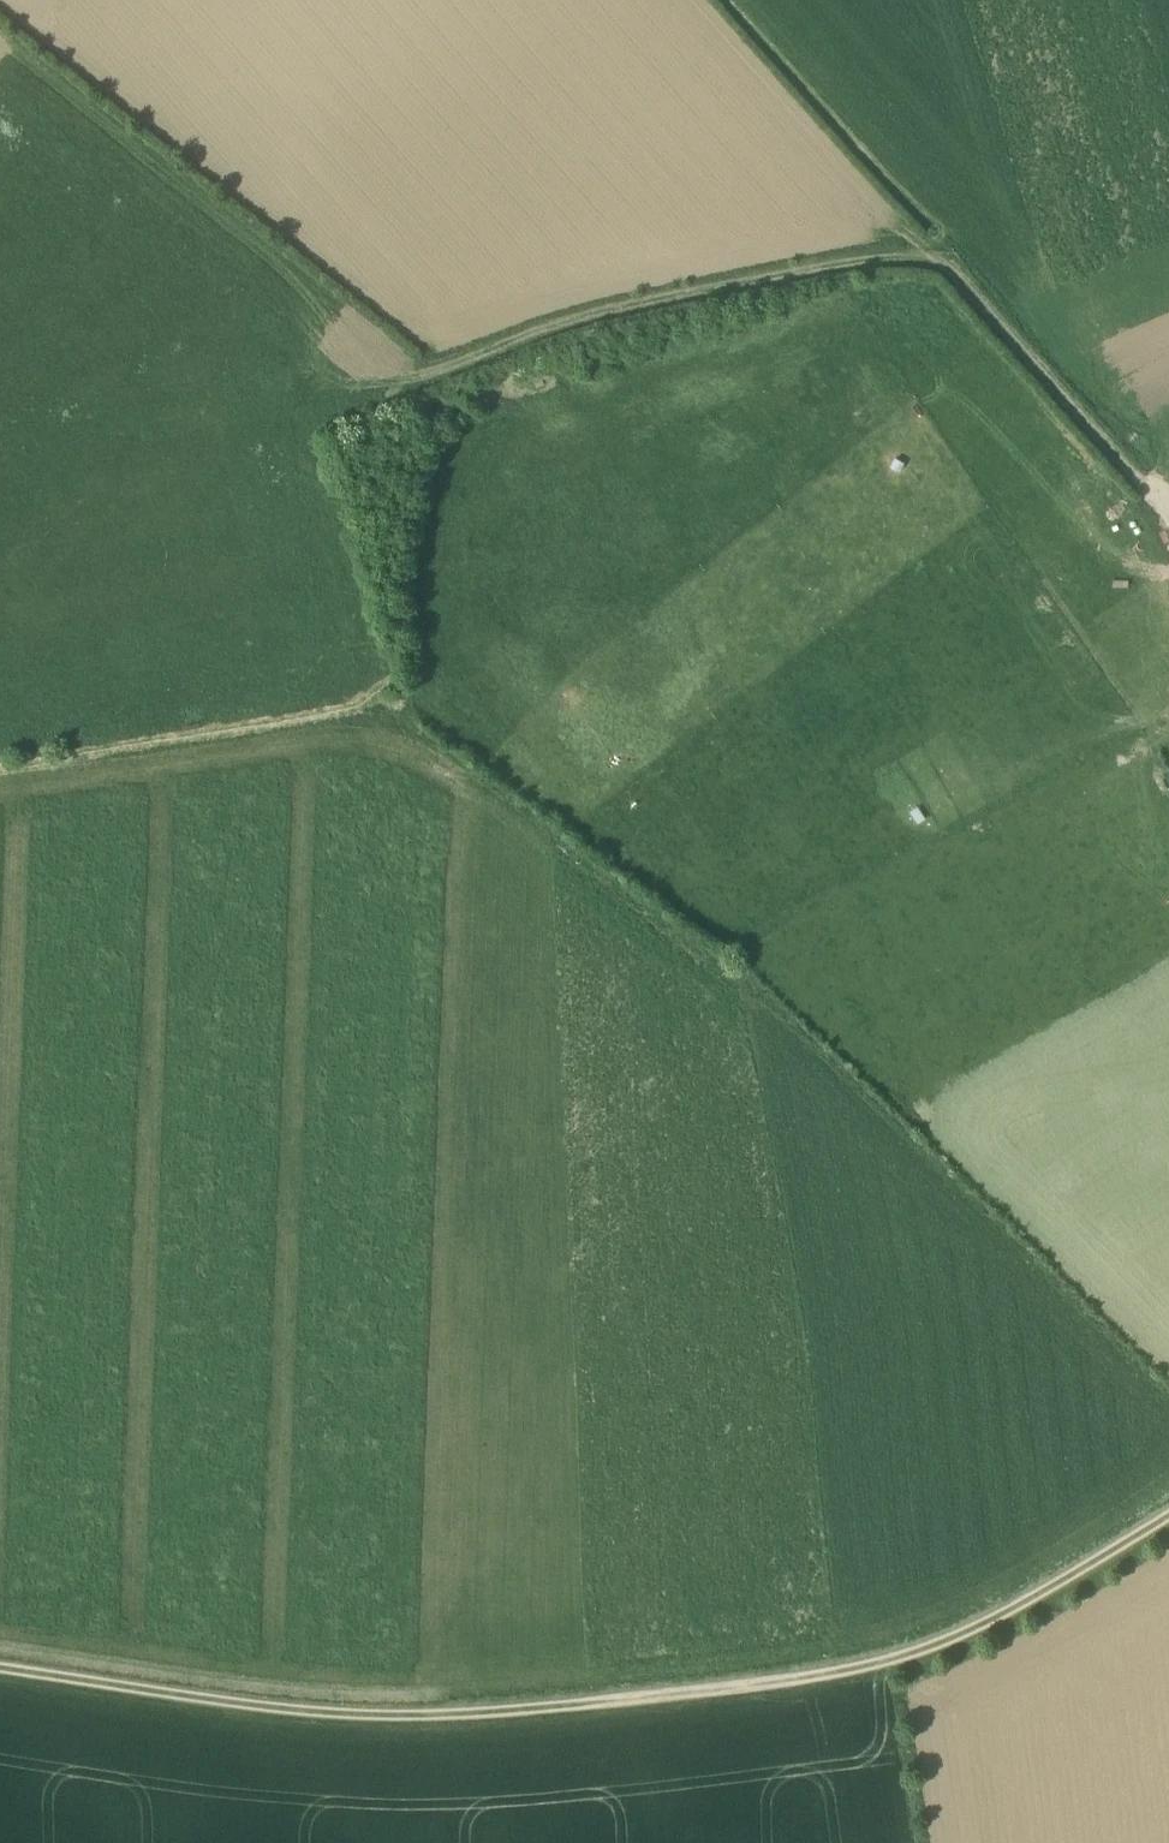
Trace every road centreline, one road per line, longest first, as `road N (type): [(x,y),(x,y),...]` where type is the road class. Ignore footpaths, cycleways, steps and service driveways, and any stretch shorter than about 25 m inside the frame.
road 1 (track): [(0,1677),(341,1721),(620,1711),(899,1653),(1042,1587),(1168,1511)]
road 2 (track): [(1168,516),(931,251)]

